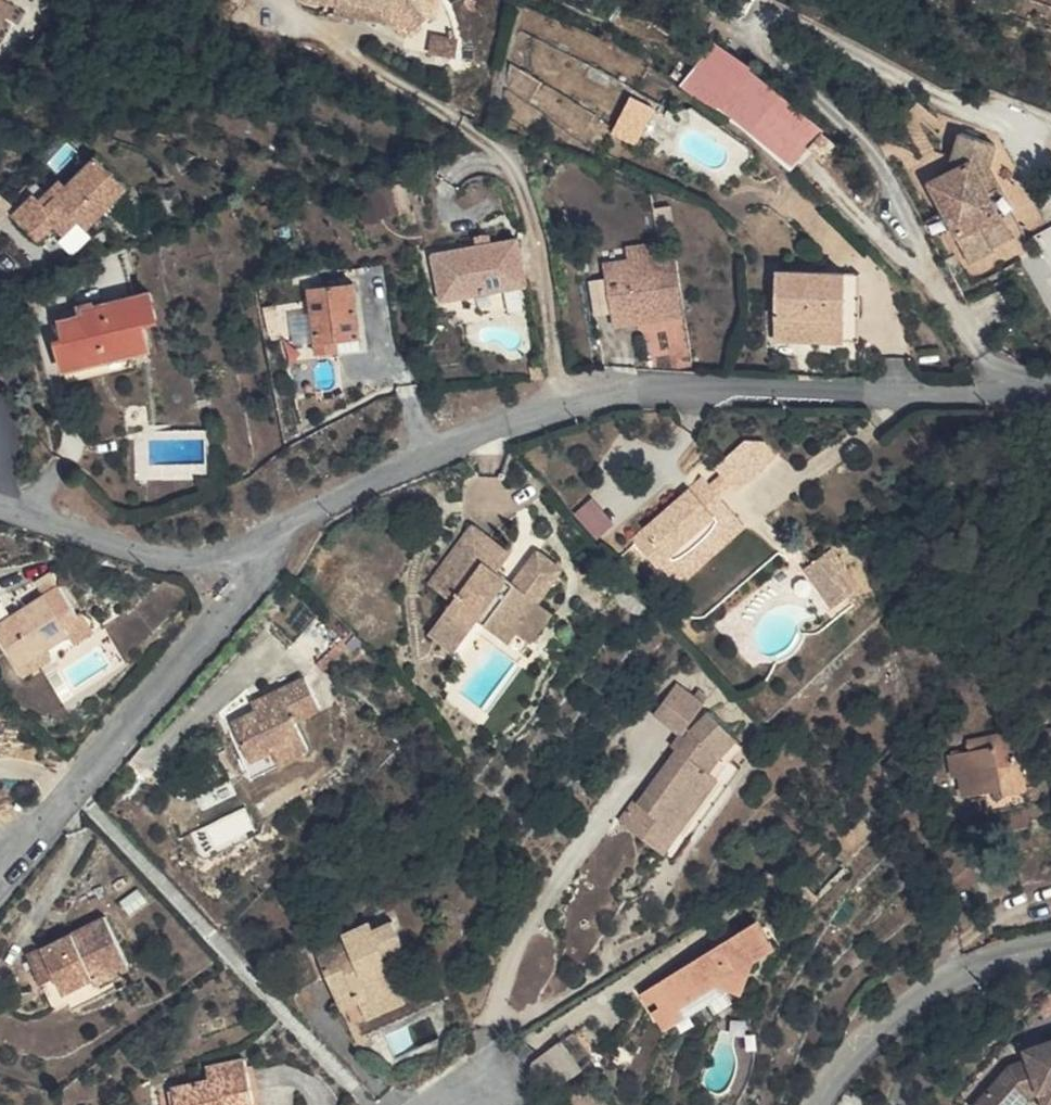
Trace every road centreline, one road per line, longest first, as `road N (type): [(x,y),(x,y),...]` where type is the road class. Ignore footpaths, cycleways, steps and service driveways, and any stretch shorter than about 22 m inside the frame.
road 1 (residential): [(1050,382),(1003,394),(650,387),(567,405),(330,502),(256,554)]
road 2 (residential): [(256,554),(244,599),(0,873)]
road 3 (residential): [(821,1104),(852,1055),(910,1008),(959,975),(1050,949)]
road 4 (residential): [(256,554),(160,558),(0,507)]

